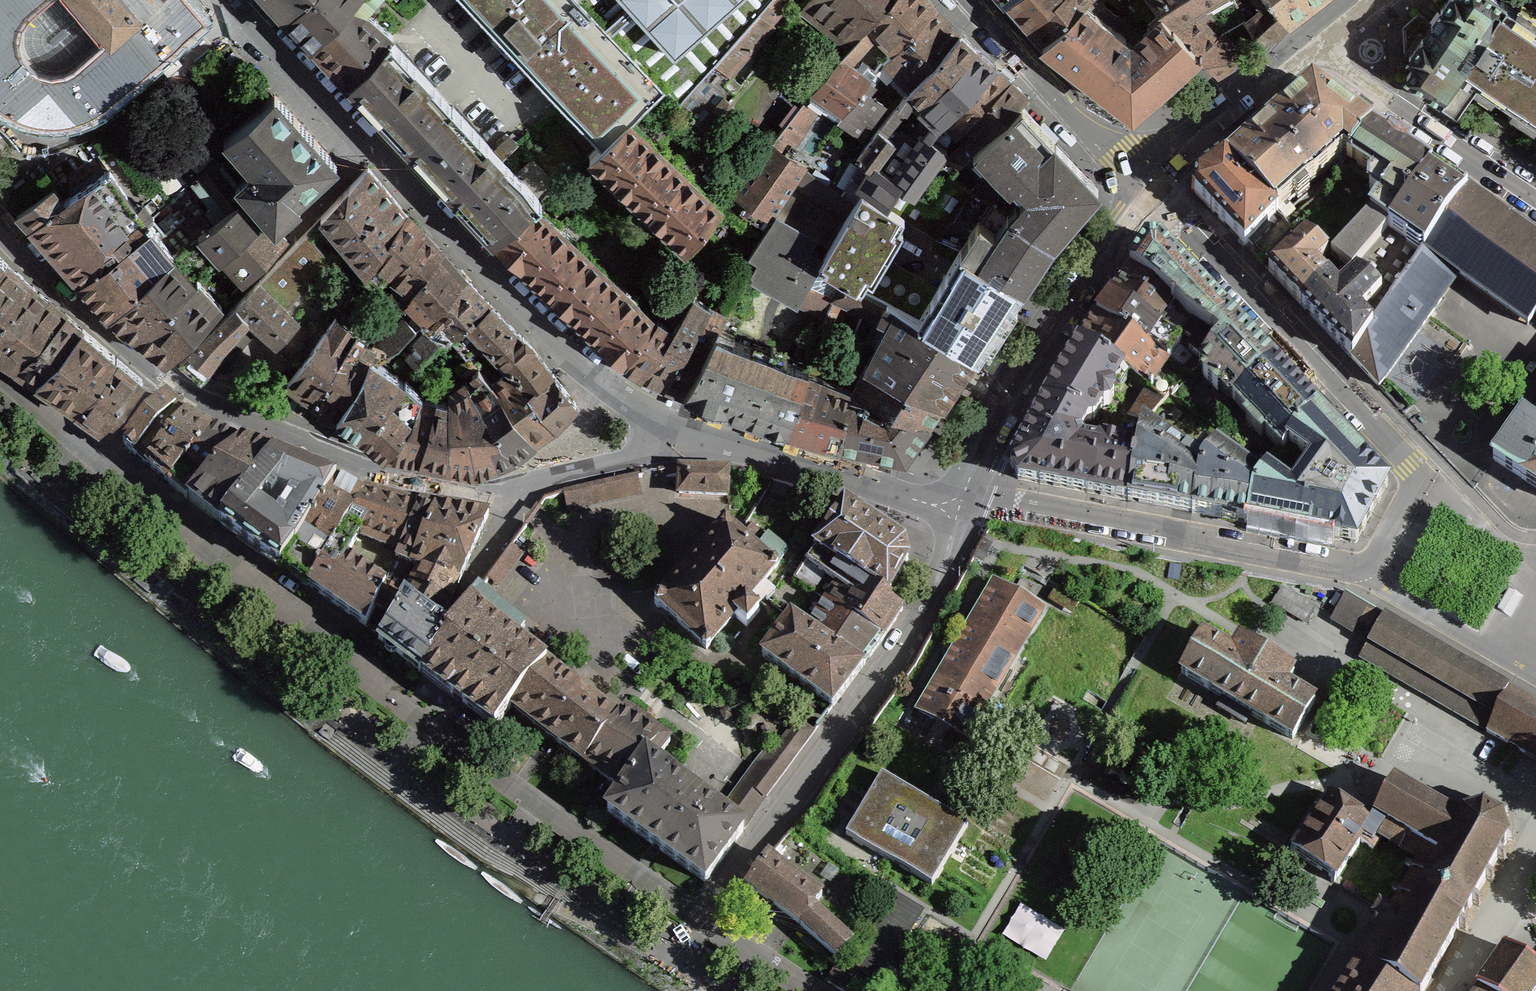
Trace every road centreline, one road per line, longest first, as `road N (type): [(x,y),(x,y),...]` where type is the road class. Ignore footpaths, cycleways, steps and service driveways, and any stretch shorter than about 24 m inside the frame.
road 1 (residential): [(961,501),(1016,502),(1351,571),(1376,556),(1422,477),(1146,183)]
road 2 (residential): [(0,374),(229,567),(703,919)]
road 3 (residential): [(686,432),(614,394),(564,352),(240,0)]
road 4 (residential): [(0,231),(160,376),(234,416),(398,478),(516,496)]
road 5 (residential): [(703,919),(900,654),(940,573),(961,501)]
road 6 (residential): [(961,501),(999,414),(1146,183)]
road 7 (residential): [(686,432),(895,495),(961,501)]
road 8 (residential): [(1535,199),(1309,45)]
road 9 (residential): [(1146,183),(1063,109),(968,0)]
road 10 (residential): [(1146,183),(1309,45)]
road 11 (residential): [(516,496),(686,432)]
road 12 (residential): [(815,990),(703,919)]

